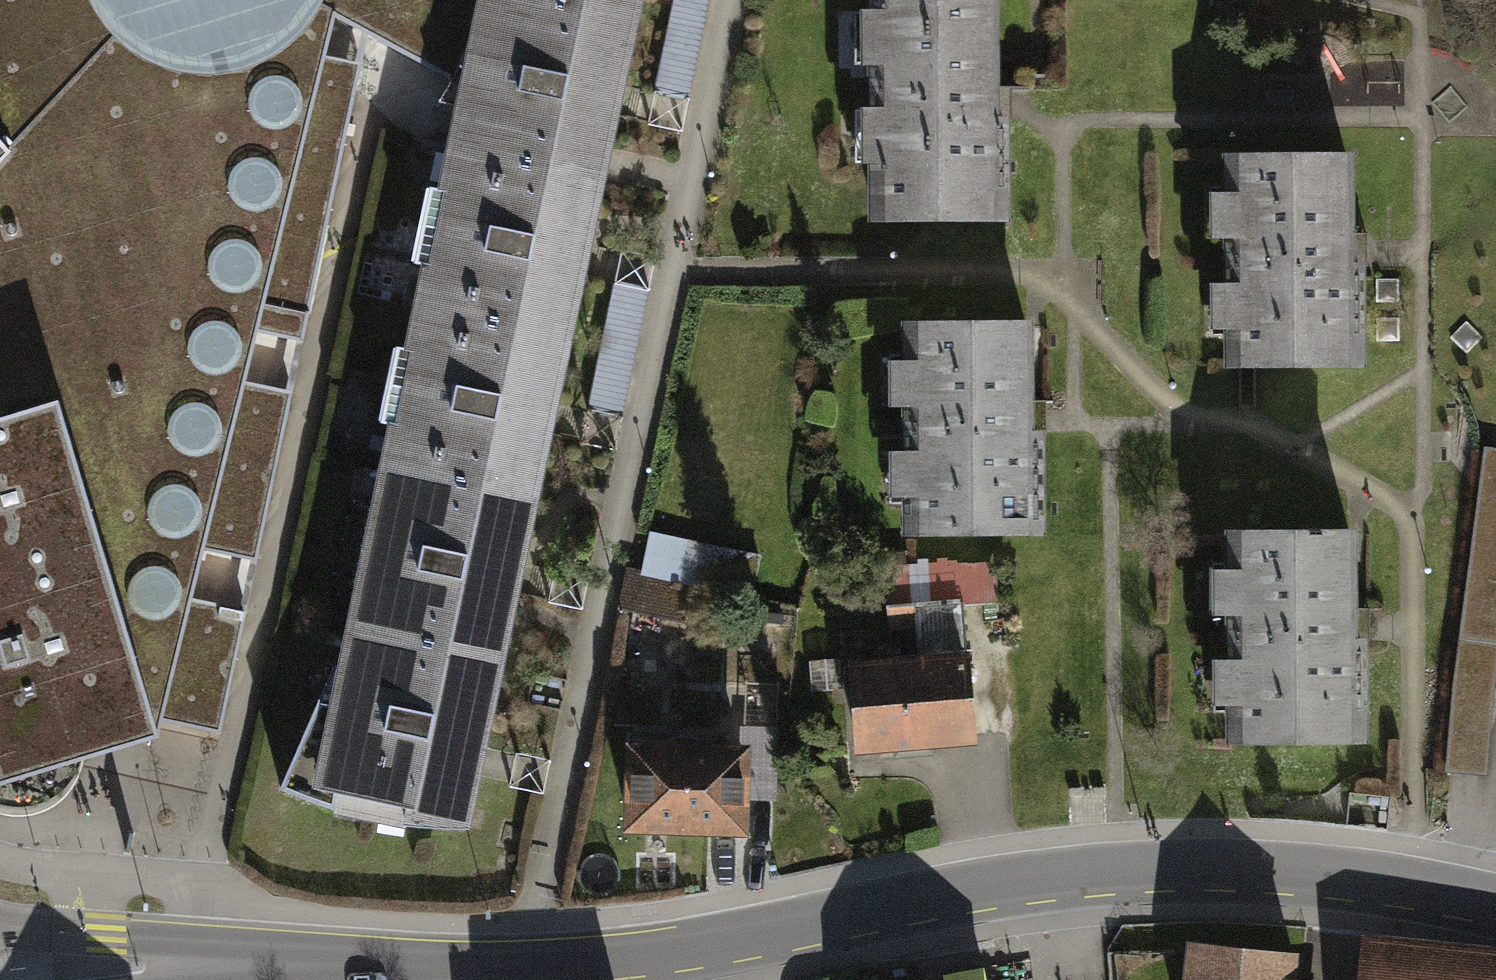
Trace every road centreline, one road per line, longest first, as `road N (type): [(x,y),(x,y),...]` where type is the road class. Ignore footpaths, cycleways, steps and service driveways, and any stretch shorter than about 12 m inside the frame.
road 1 (residential): [(1495,904),(1407,886),(1121,876),(654,956),(518,966),(0,970)]

